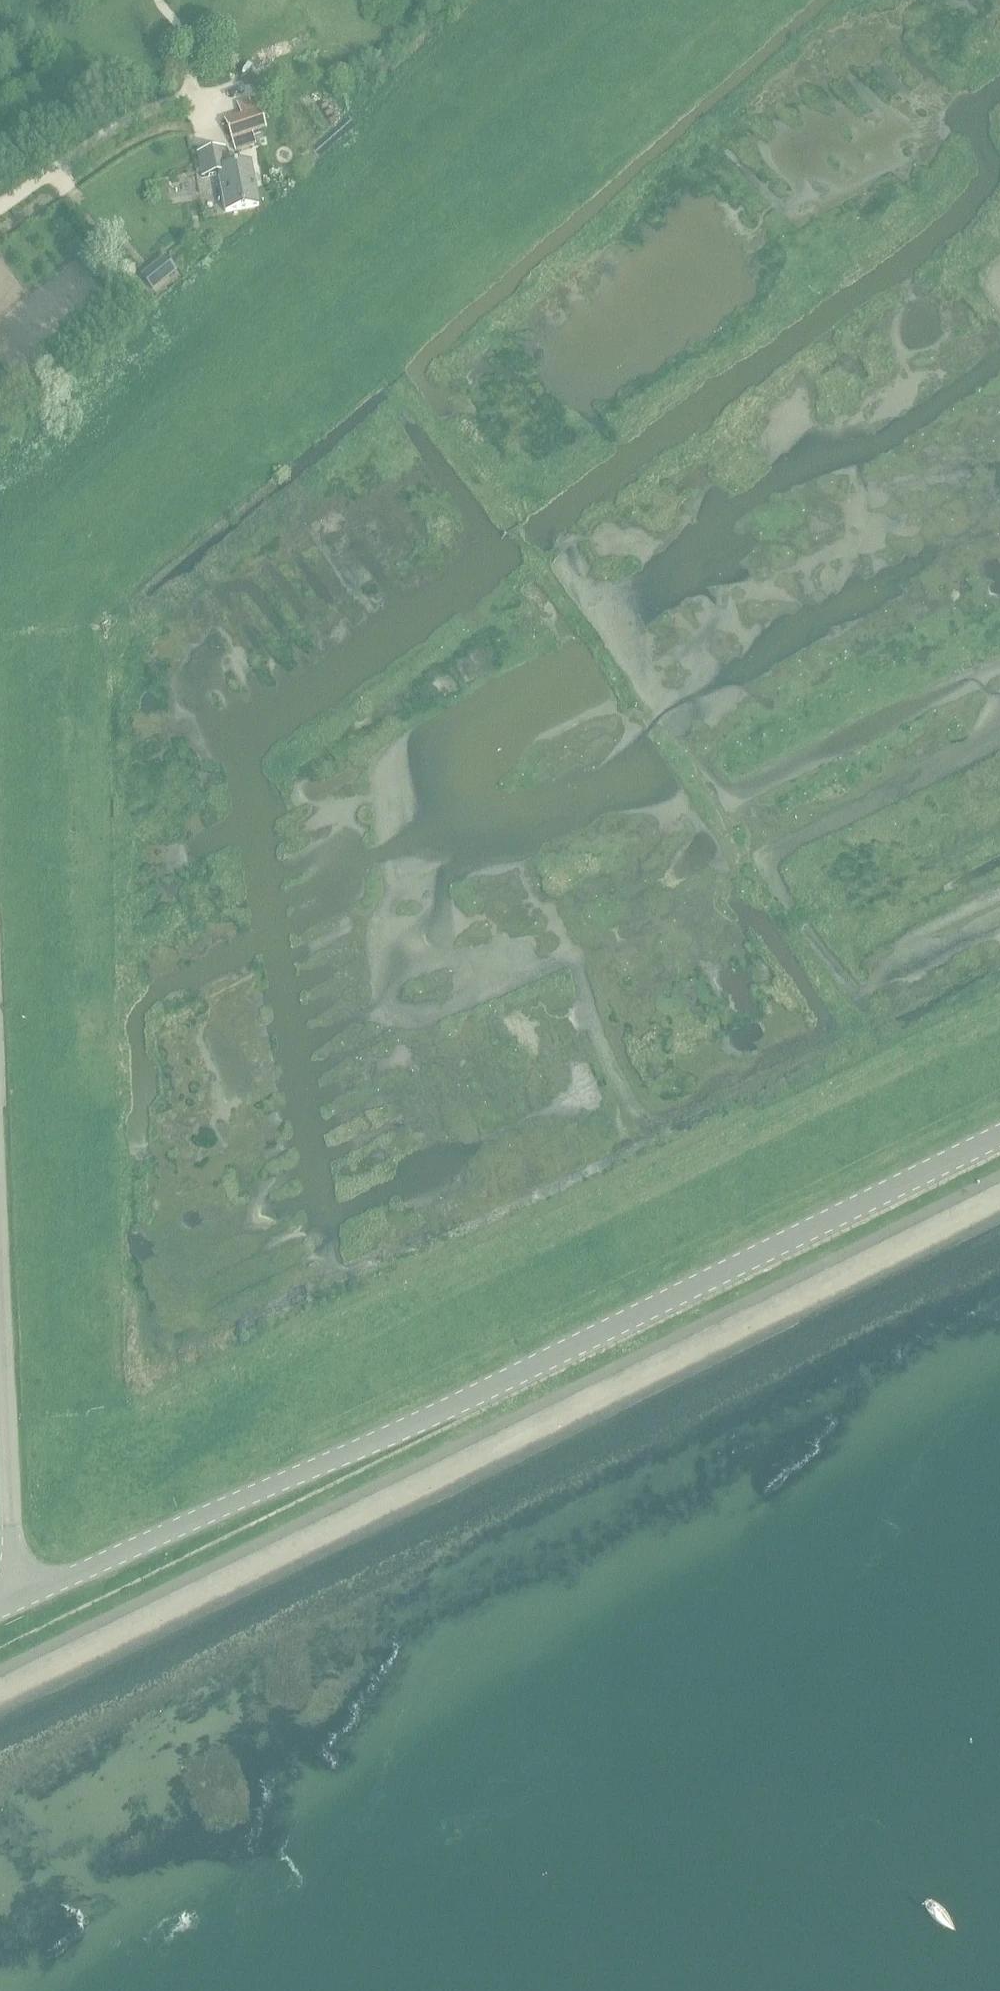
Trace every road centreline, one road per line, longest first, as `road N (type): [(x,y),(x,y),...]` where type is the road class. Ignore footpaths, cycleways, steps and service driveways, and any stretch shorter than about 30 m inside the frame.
road 1 (unclassified): [(21,1596),(770,1252),(999,1137)]
road 2 (unclassified): [(21,1596),(11,1546),(0,1294)]

